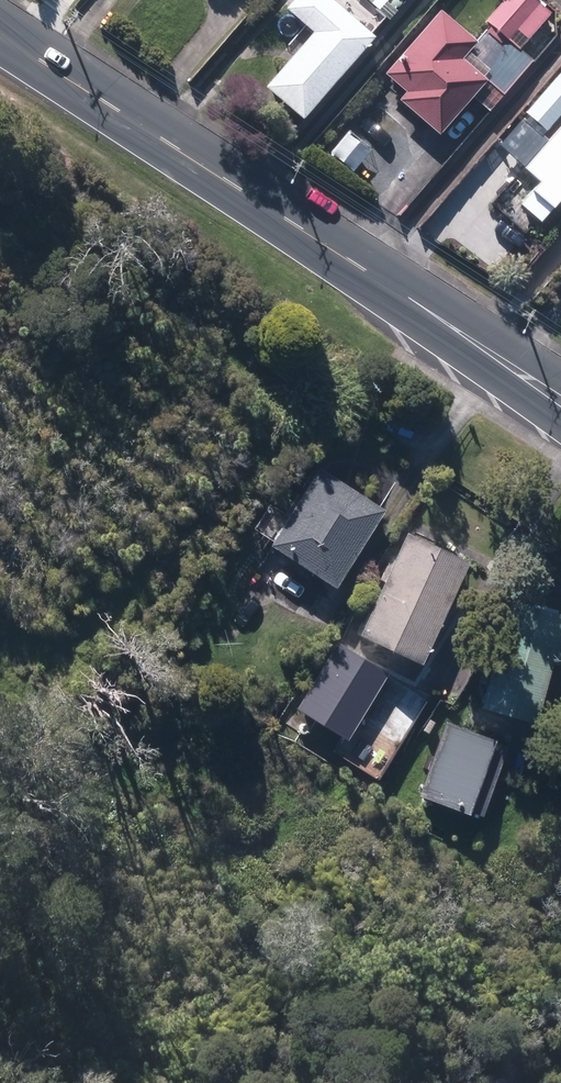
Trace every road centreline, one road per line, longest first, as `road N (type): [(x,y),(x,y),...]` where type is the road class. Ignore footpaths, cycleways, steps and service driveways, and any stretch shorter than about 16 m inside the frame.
road 1 (secondary): [(0,36),(560,399)]

